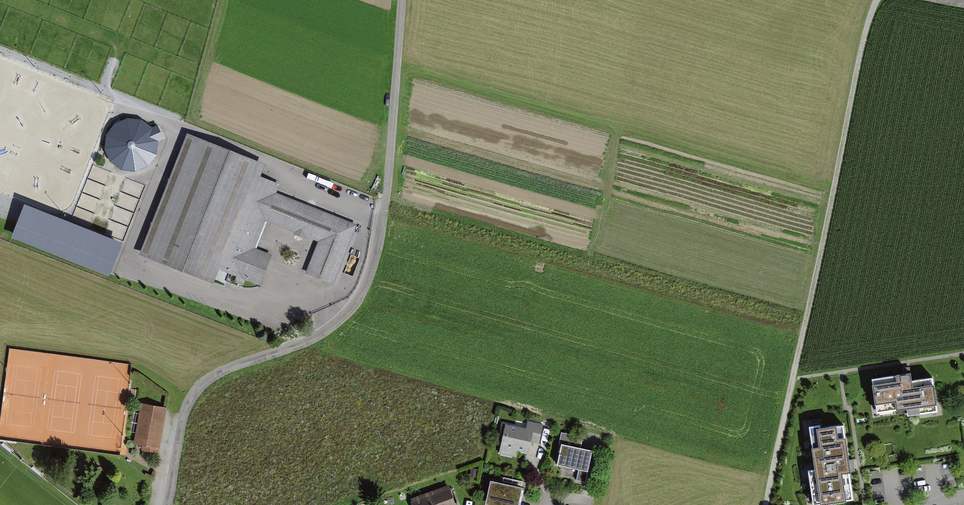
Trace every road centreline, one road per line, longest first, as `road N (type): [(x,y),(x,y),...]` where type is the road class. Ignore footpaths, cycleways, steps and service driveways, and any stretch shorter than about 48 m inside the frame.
road 1 (unclassified): [(403,0),(371,276),(356,303),(322,336),(200,387),(186,411),(167,504)]
road 2 (track): [(767,504),(877,0)]

